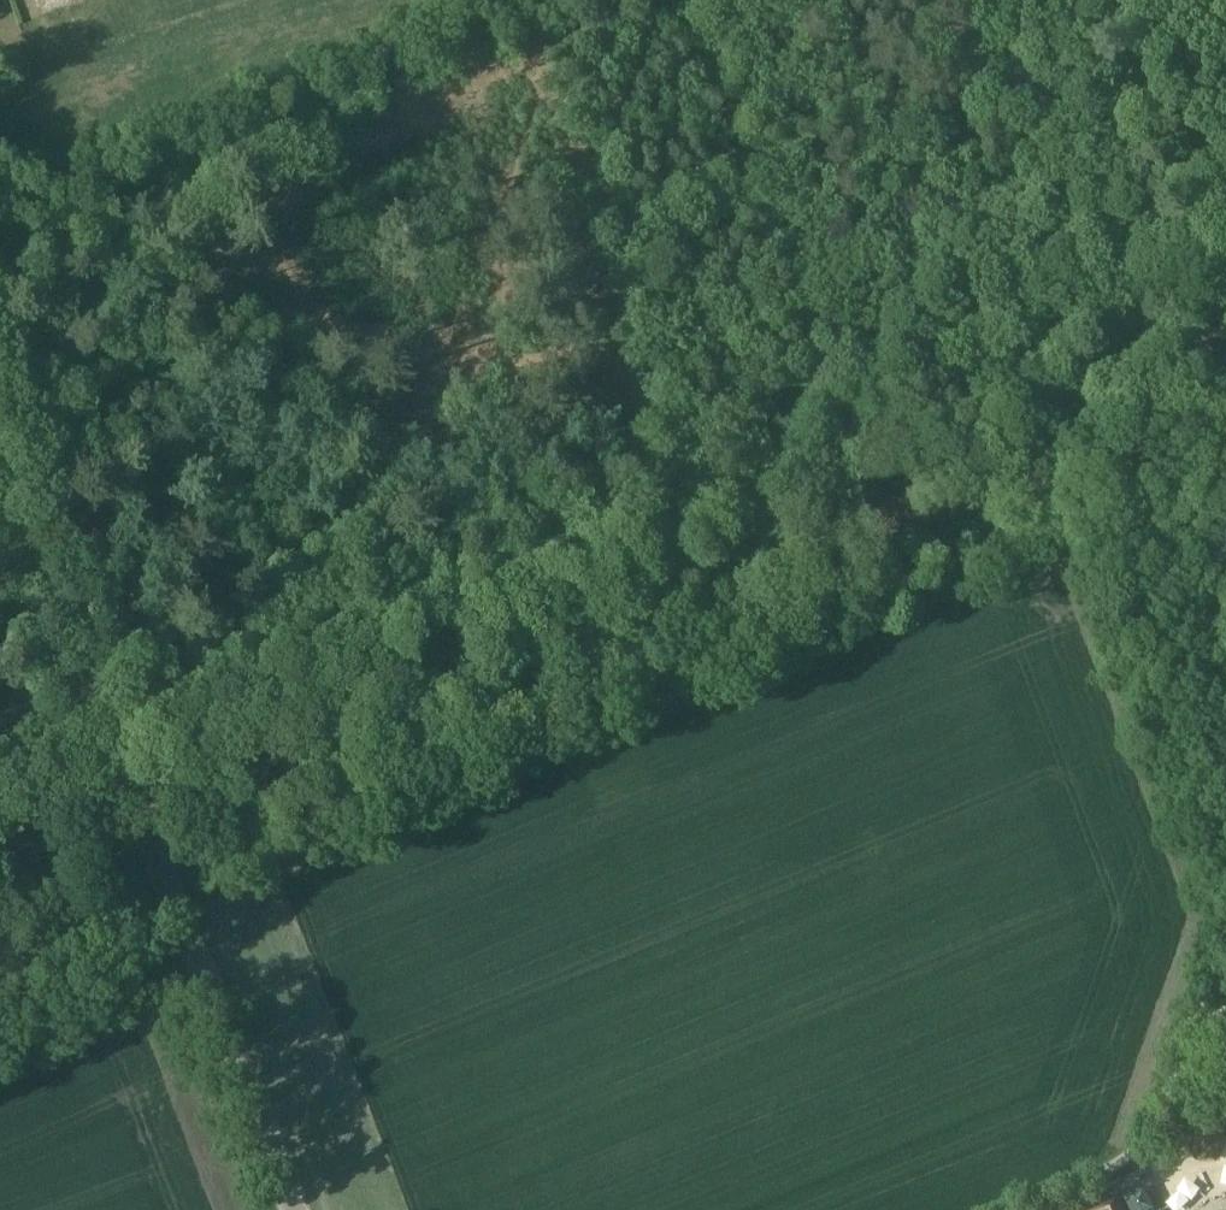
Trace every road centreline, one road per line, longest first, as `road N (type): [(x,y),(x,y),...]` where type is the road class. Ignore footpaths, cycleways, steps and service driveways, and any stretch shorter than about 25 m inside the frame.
road 1 (track): [(1225,360),(1139,328),(1099,328),(84,680)]
road 2 (tertiary): [(288,1209),(84,680)]
road 3 (track): [(1225,1003),(1167,1149),(1162,1209)]
road 4 (tertiary): [(84,680),(0,485)]

